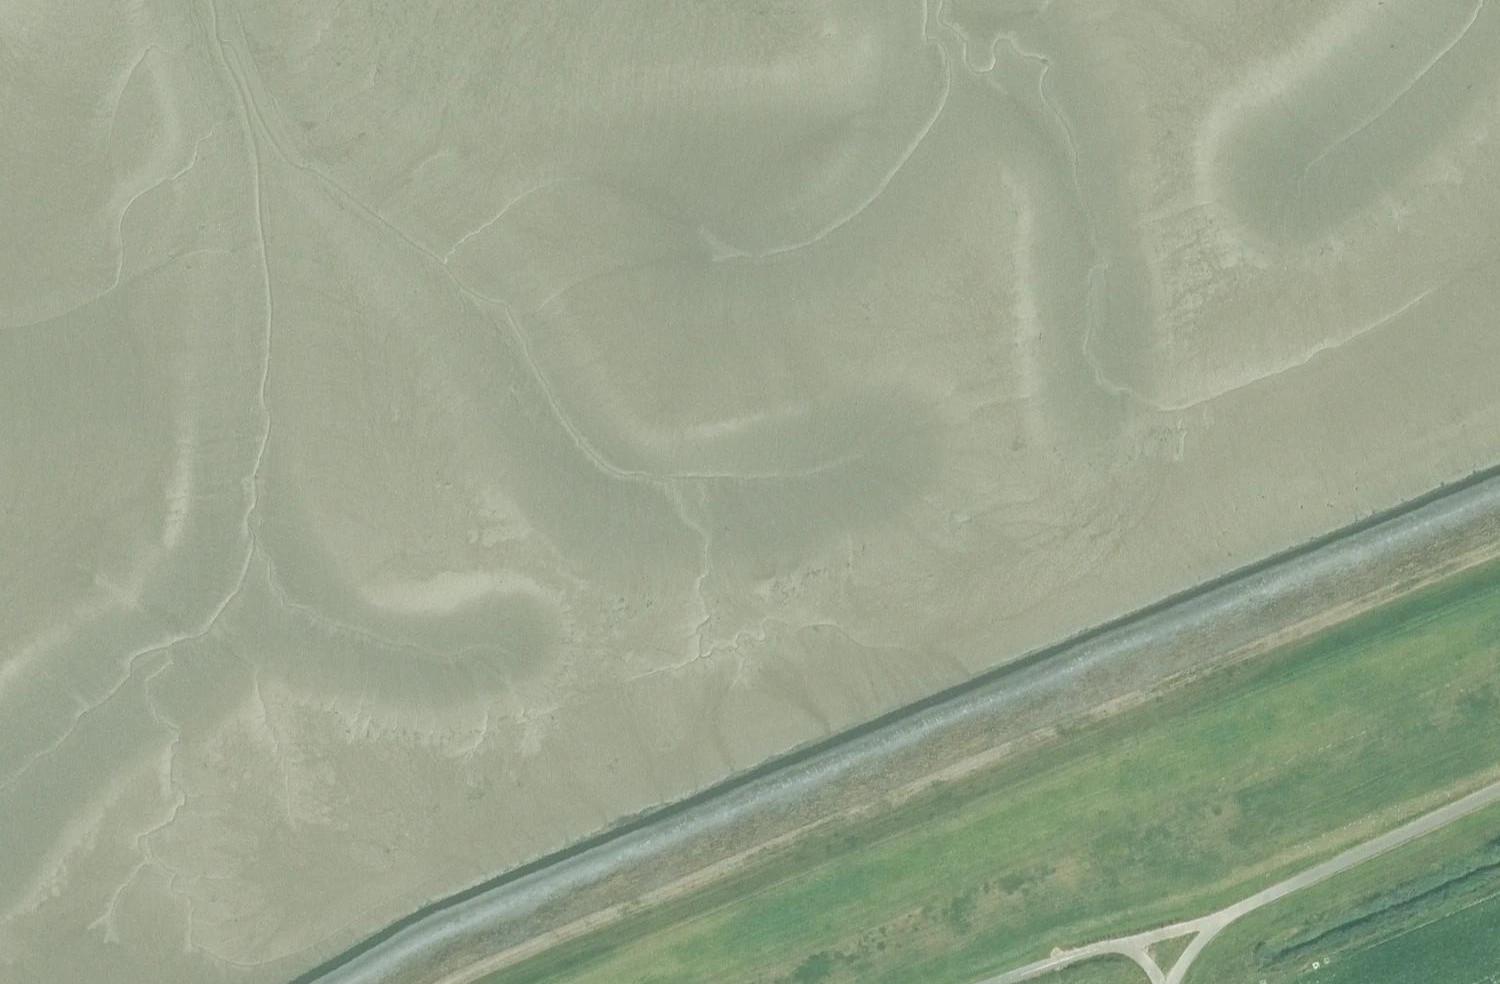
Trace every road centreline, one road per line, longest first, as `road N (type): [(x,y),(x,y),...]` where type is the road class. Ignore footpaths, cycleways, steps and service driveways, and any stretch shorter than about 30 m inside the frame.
road 1 (unclassified): [(1499,791),(1220,919)]

